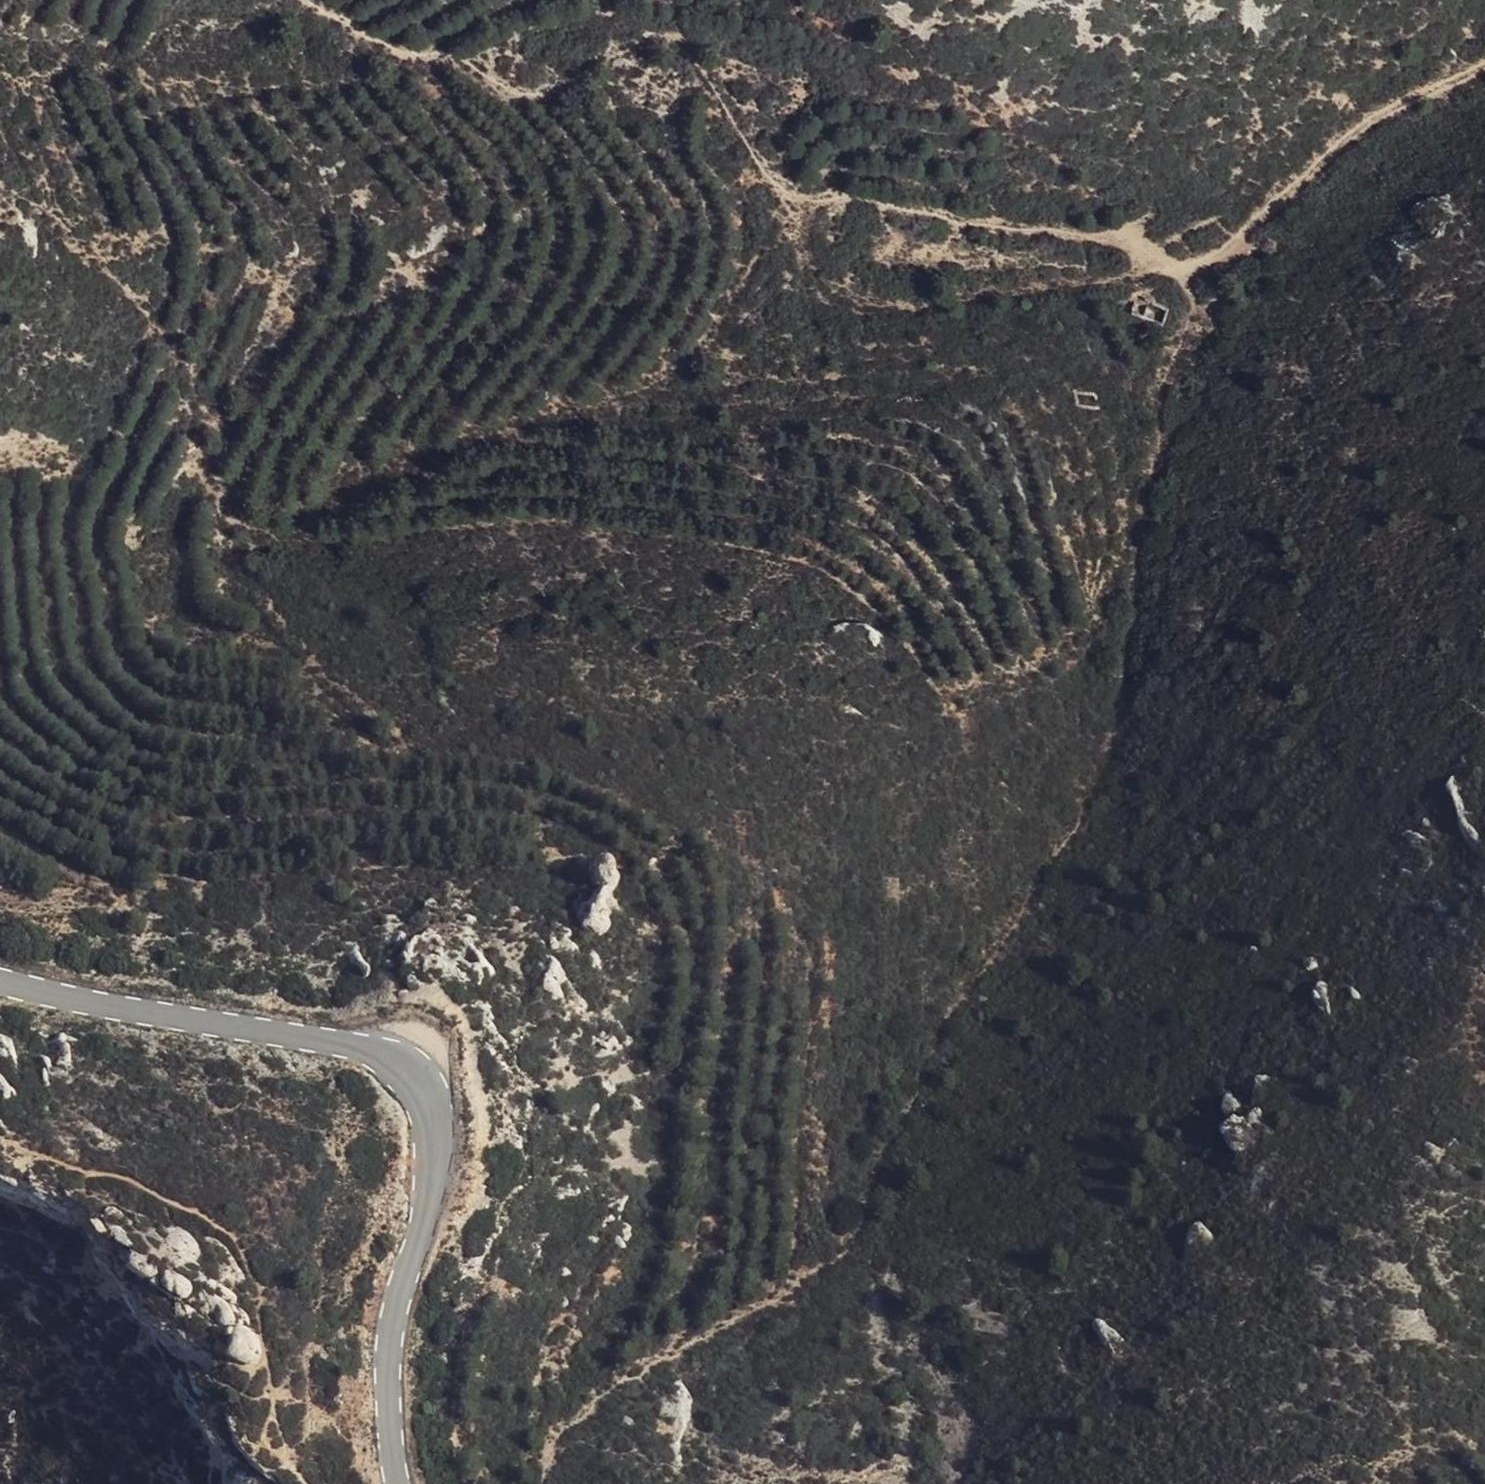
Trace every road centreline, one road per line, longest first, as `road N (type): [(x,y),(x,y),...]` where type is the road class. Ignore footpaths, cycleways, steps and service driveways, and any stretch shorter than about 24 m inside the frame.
road 1 (tertiary): [(0,980),(365,1047),(415,1078),(434,1135),(423,1220),(388,1350),(397,1483)]
road 2 (track): [(1484,67),(1373,117),(1228,250),(1179,269)]

